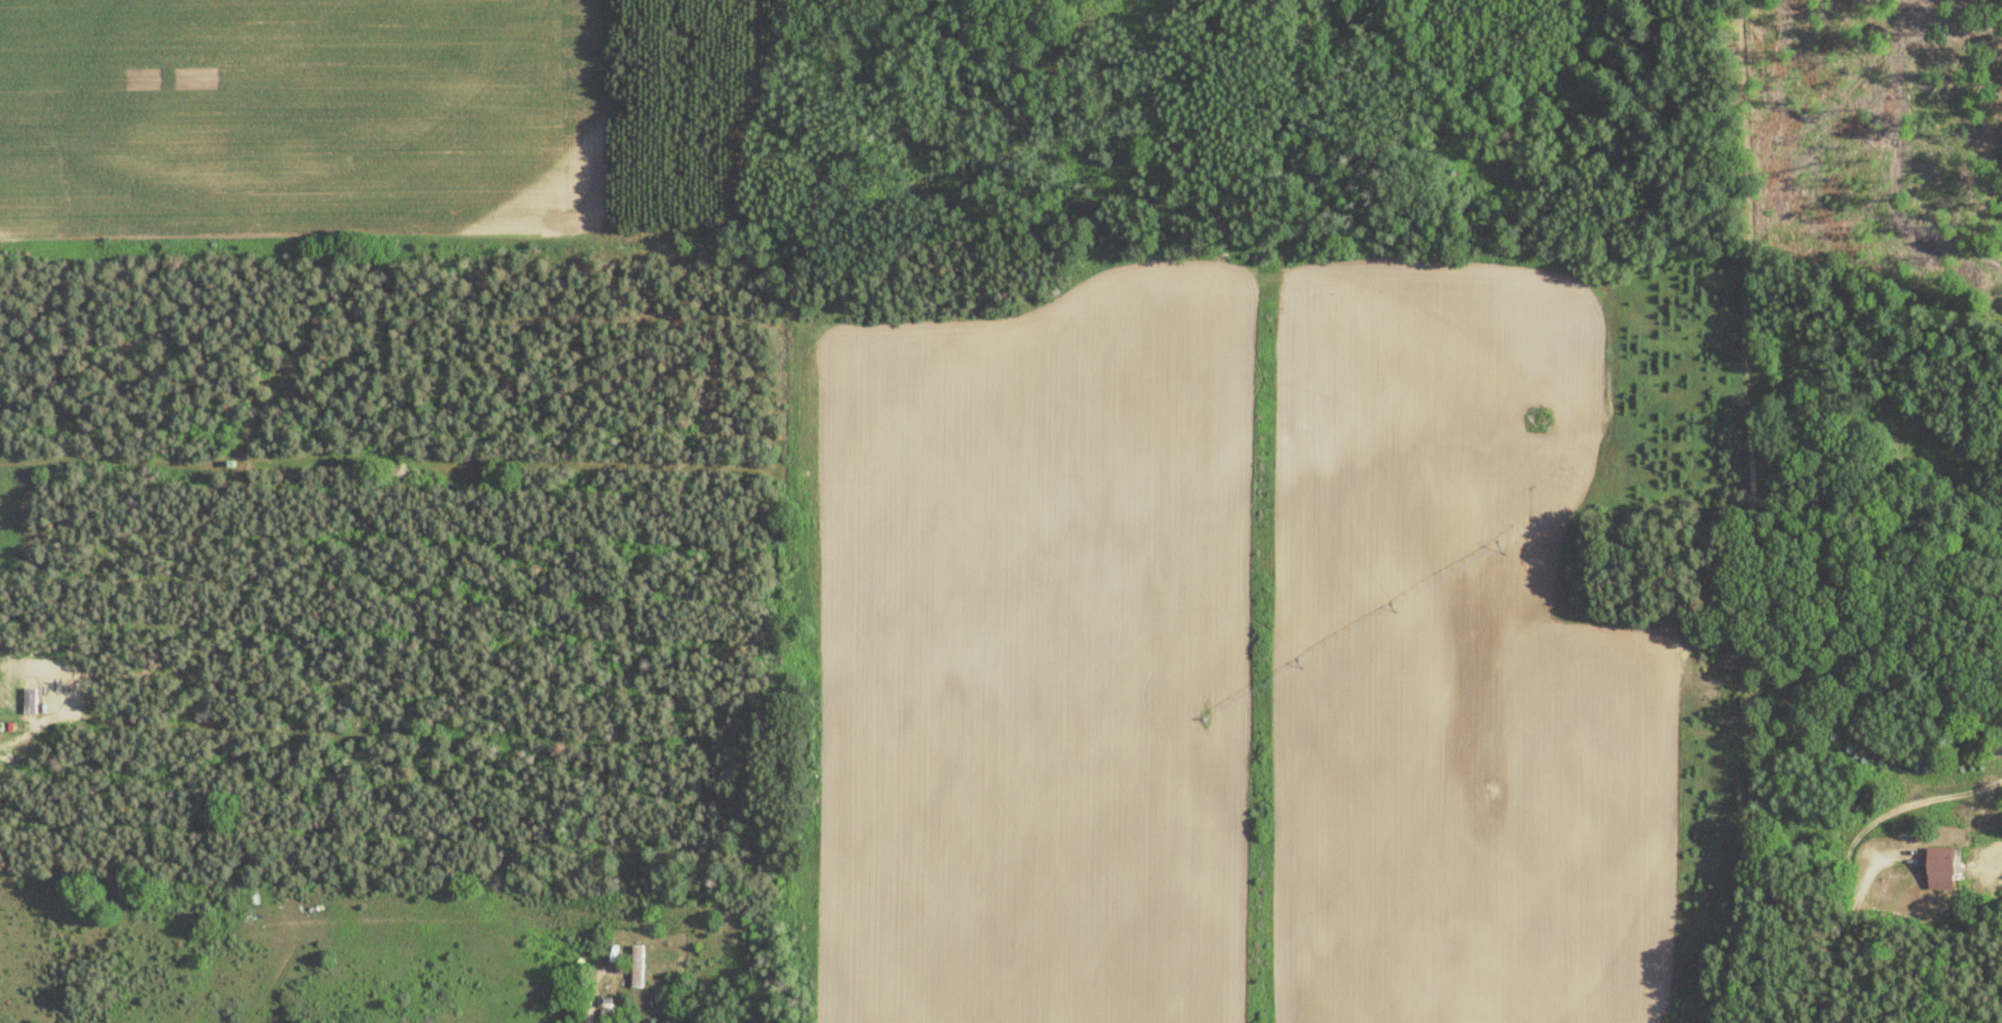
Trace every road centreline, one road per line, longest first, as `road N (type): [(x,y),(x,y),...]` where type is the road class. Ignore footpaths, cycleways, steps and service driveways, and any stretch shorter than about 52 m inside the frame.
road 1 (track): [(1745,1022),(1748,0)]

